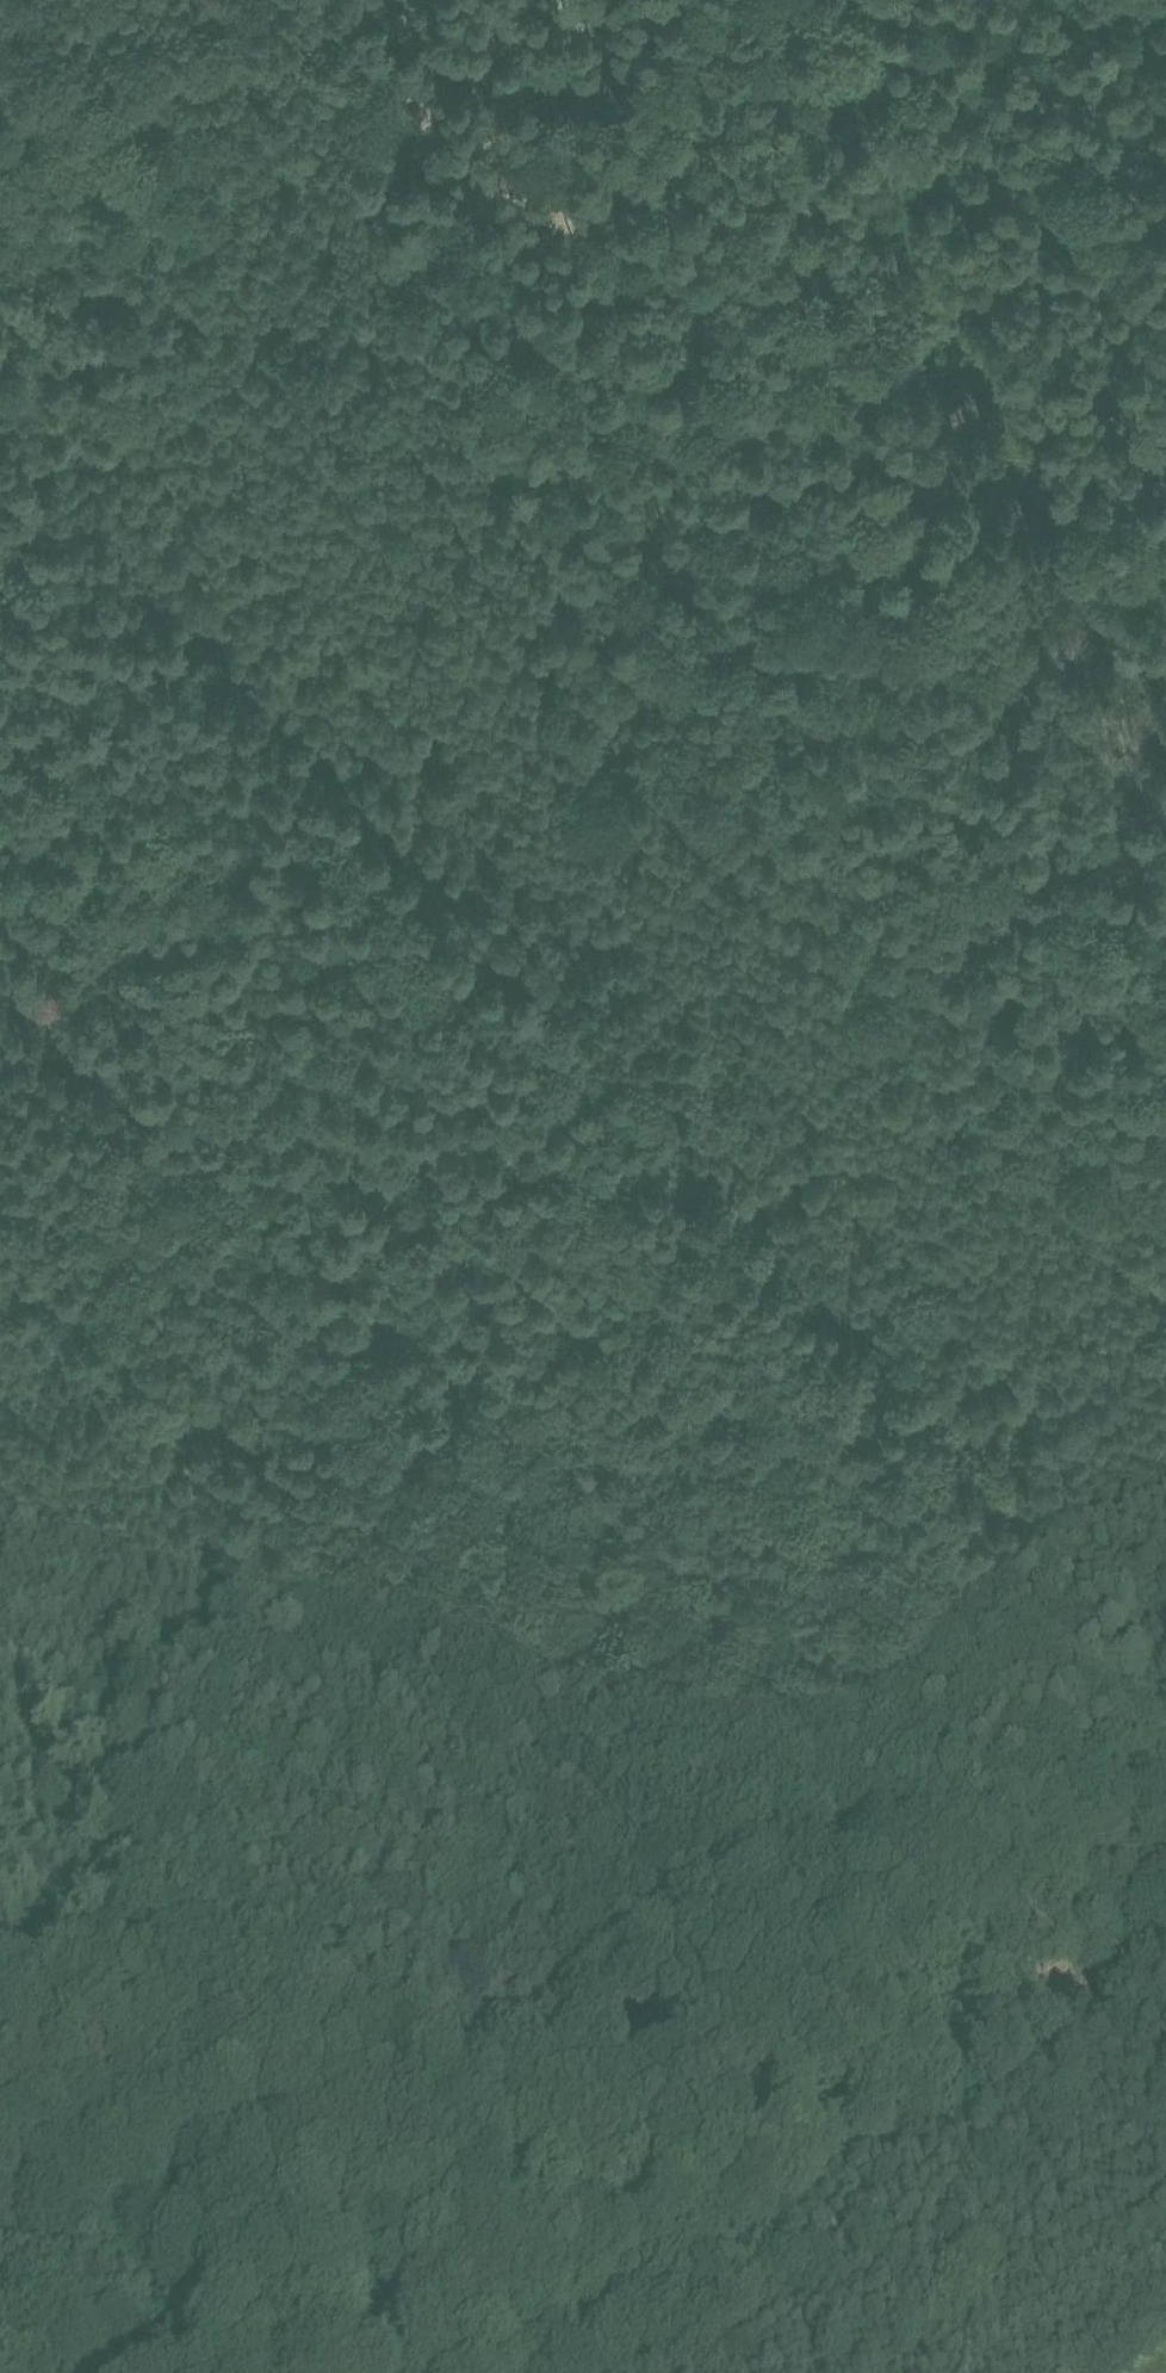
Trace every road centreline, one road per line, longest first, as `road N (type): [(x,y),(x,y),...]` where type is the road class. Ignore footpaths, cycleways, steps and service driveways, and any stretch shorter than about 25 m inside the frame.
road 1 (unclassified): [(277,2372),(1165,1952)]

